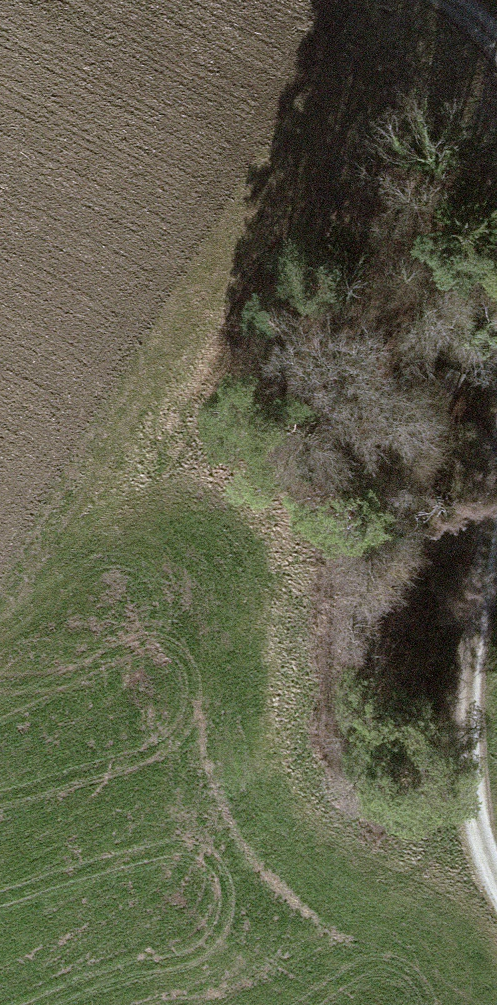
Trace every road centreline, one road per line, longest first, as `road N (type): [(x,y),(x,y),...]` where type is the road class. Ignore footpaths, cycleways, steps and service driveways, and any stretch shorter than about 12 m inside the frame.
road 1 (track): [(0,615),(164,406),(414,0)]
road 2 (track): [(496,478),(465,698),(474,825),(496,882)]

